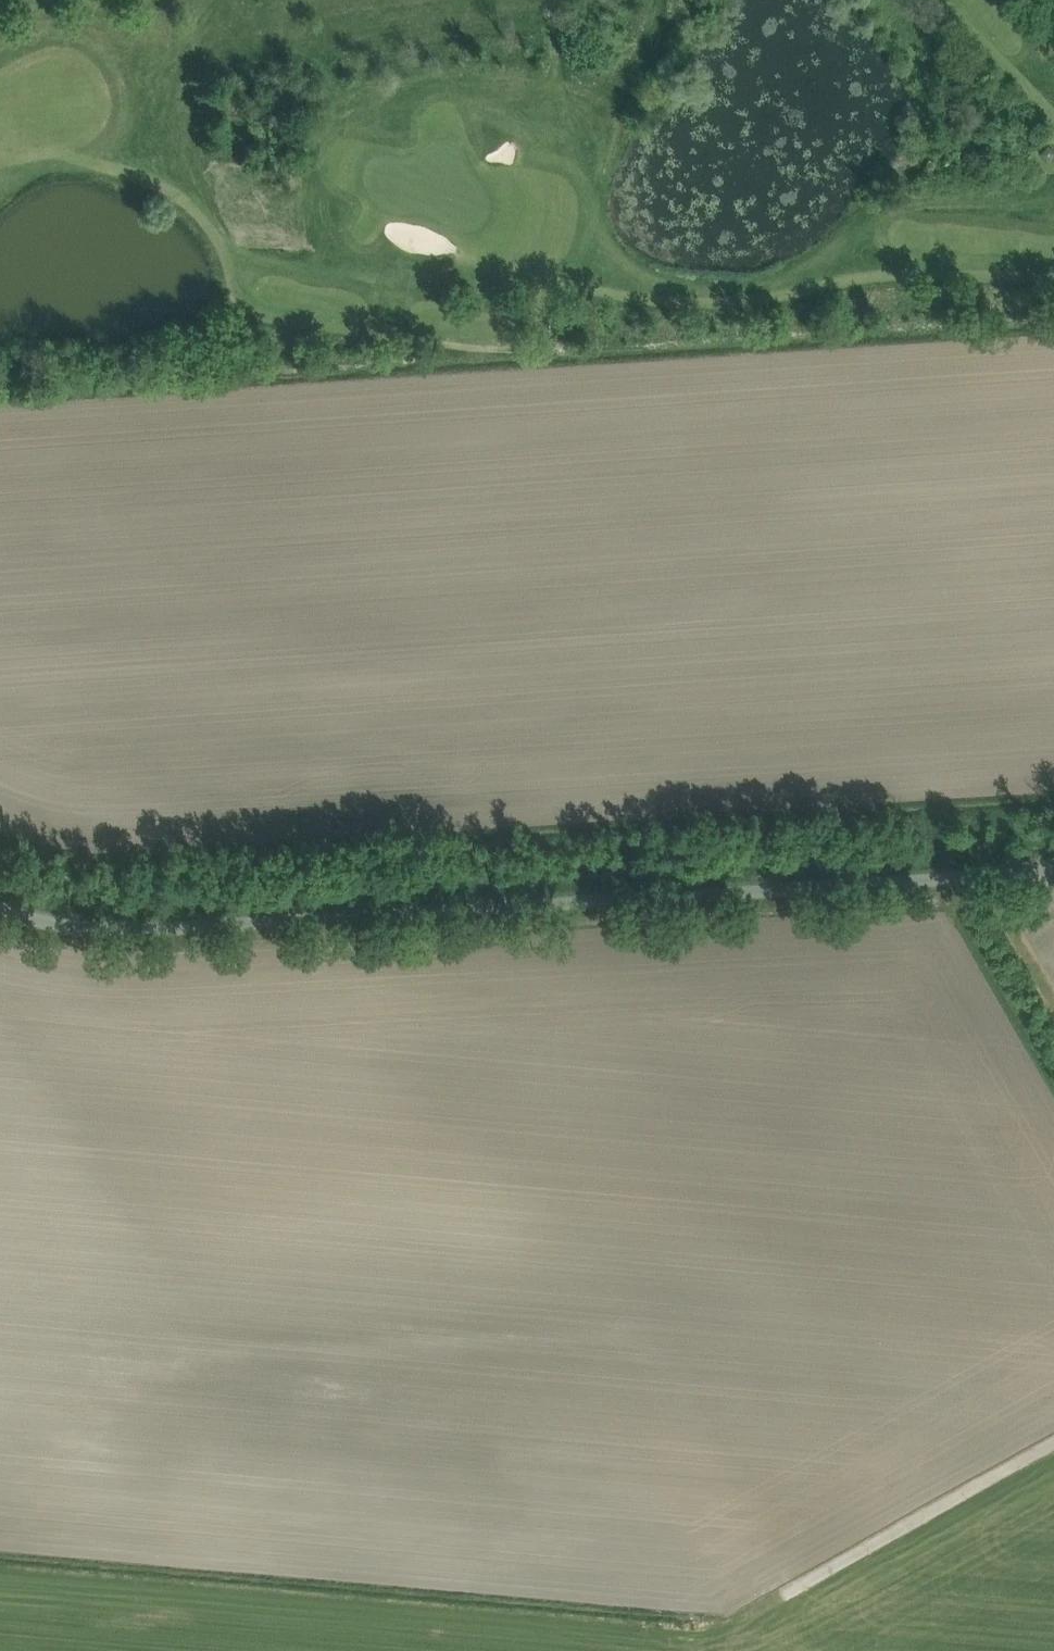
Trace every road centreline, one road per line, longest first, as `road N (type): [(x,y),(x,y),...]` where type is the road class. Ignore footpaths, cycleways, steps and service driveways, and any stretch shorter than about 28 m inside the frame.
road 1 (unclassified): [(0,911),(93,931),(1053,870)]
road 2 (track): [(714,1637),(1053,1450)]

